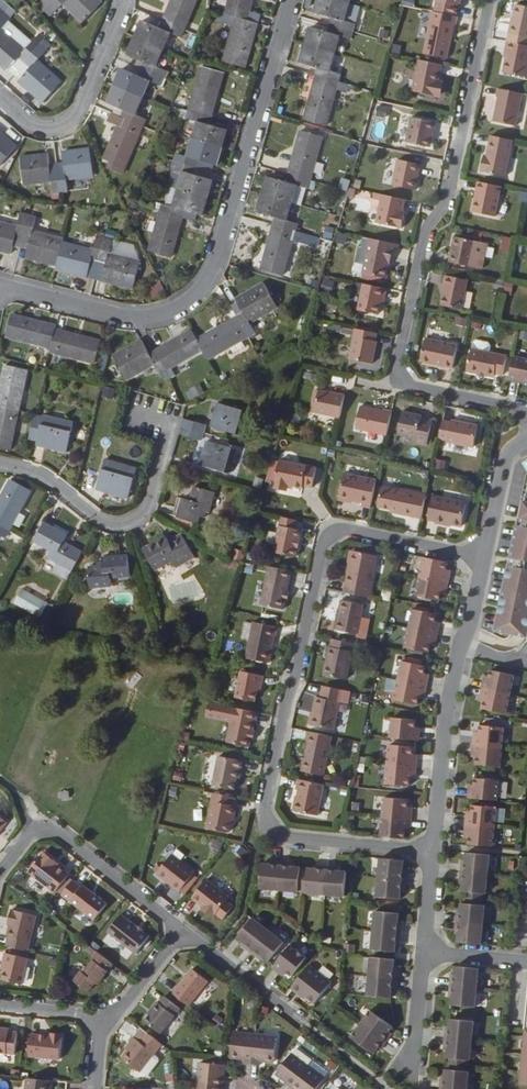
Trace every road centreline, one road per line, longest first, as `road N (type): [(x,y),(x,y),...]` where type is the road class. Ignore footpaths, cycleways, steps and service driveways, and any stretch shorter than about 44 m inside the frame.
road 1 (residential): [(430,853),(284,839),(260,813),(323,546),(346,531),(480,559)]
road 2 (residential): [(489,0),(448,198),(426,230),(396,376),(408,386),(510,407),(526,420)]
road 3 (residential): [(289,0),(218,256),(198,294),(159,318),(122,318),(0,285)]
road 4 (residential): [(102,1018),(124,1004),(183,929),(56,832),(30,834),(0,873)]
road 5 (residential): [(0,465),(38,473),(105,525),(125,527),(148,513),(173,419),(137,410)]
road 6 (residential): [(121,0),(83,112),(61,131),(33,129),(0,100)]
road 7 (residential): [(461,649),(430,853)]
road 8 (residential): [(425,953),(413,1088)]
road 9 (residential): [(526,437),(505,460),(480,559)]

